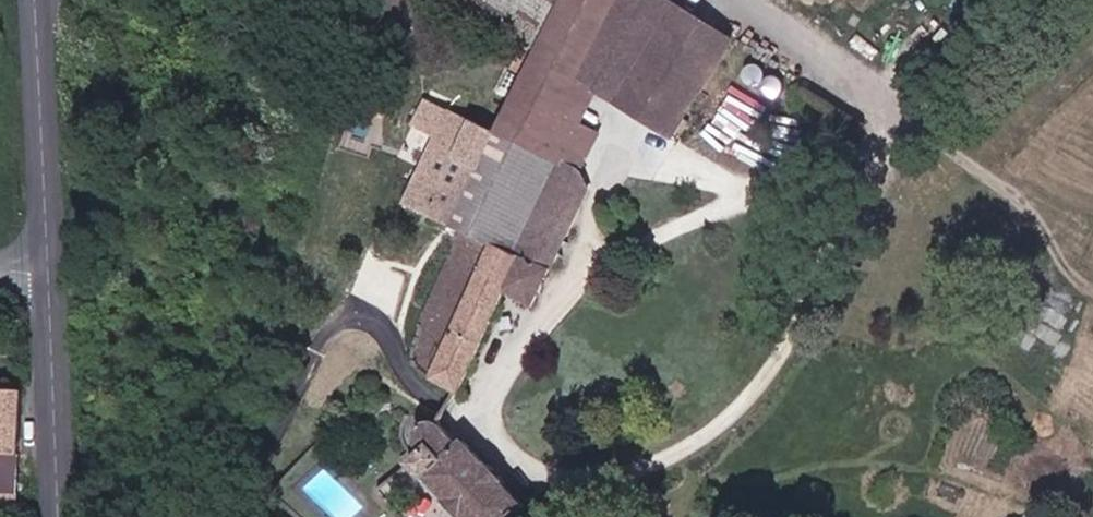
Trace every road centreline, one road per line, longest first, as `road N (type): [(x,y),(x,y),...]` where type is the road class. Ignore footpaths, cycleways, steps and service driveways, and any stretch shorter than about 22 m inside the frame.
road 1 (residential): [(1052,0),(933,102),(887,107),(749,0)]
road 2 (secondary): [(62,292),(50,0)]
road 3 (secondary): [(72,516),(62,292)]

